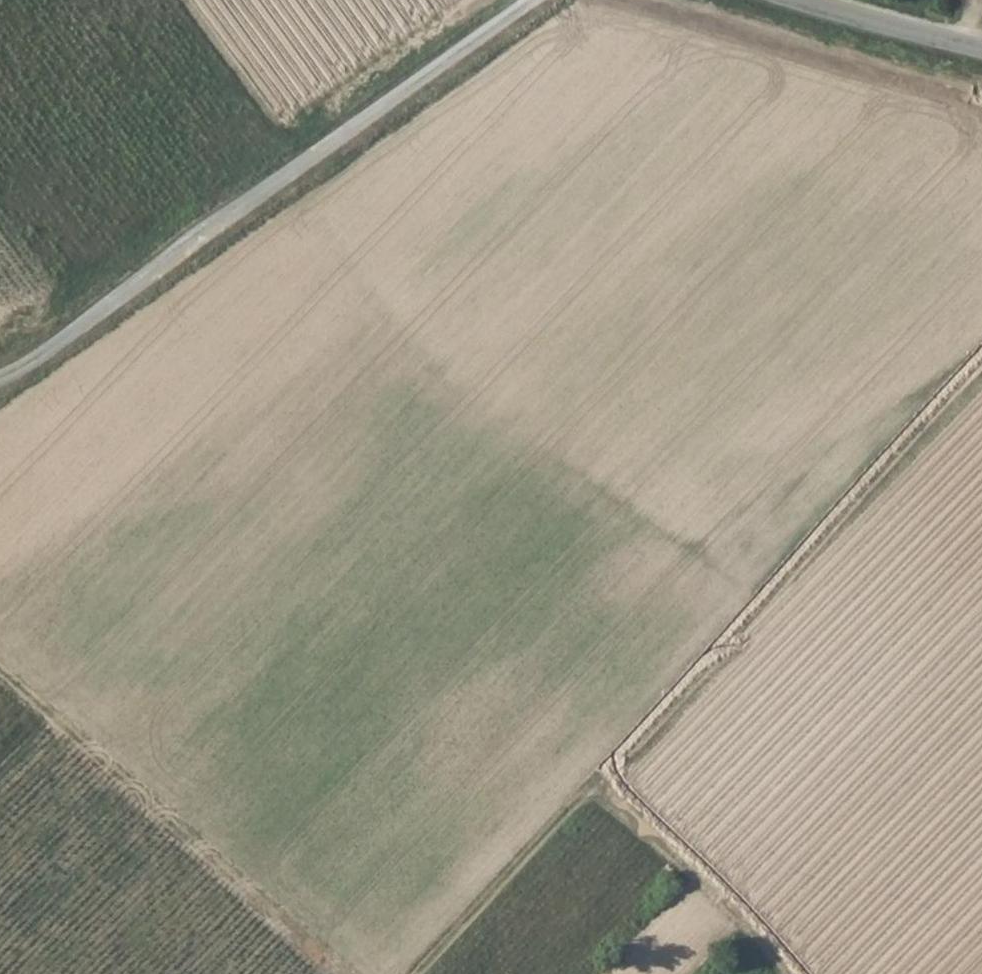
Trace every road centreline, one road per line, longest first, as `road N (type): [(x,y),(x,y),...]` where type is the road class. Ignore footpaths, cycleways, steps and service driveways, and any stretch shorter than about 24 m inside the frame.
road 1 (track): [(0,381),(533,0)]
road 2 (unclassified): [(981,50),(803,0)]

